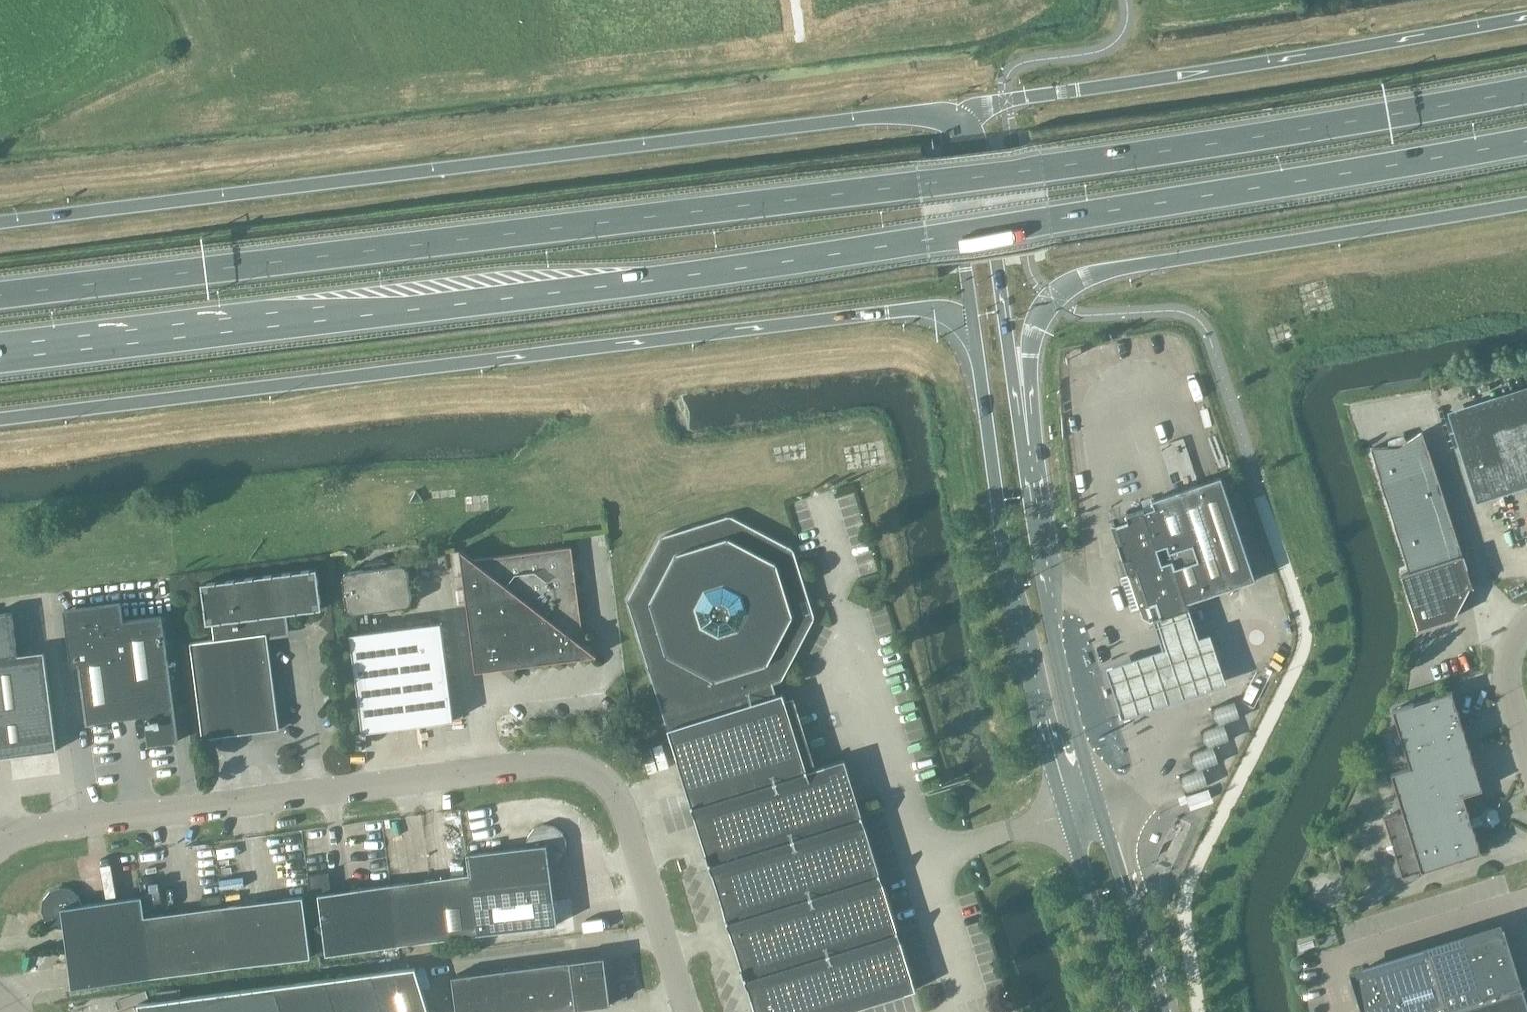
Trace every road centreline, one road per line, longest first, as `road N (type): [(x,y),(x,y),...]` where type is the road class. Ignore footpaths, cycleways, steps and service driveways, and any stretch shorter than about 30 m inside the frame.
road 1 (trunk): [(0,352),(561,287),(1526,138)]
road 2 (trunk): [(1526,86),(1042,162),(0,294)]
road 3 (trunk): [(0,420),(907,311),(950,315),(979,350)]
road 4 (trunk): [(963,126),(901,114),(0,223)]
road 5 (unclassified): [(686,1011),(620,800),(570,765),(37,829),(0,846)]
road 6 (secondary): [(979,350),(1001,524),(1039,700),(1131,1011)]
road 7 (secondary): [(1164,1011),(1056,647),(1021,381)]
road 8 (trunk): [(1526,17),(1027,97),(983,108),(963,126)]
road 9 (trunk): [(1021,381),(1041,312),(1084,278),(1526,204)]
road 10 (secondary): [(1021,381),(986,175),(963,126)]
road 11 (secondary): [(963,126),(956,190),(979,350)]

